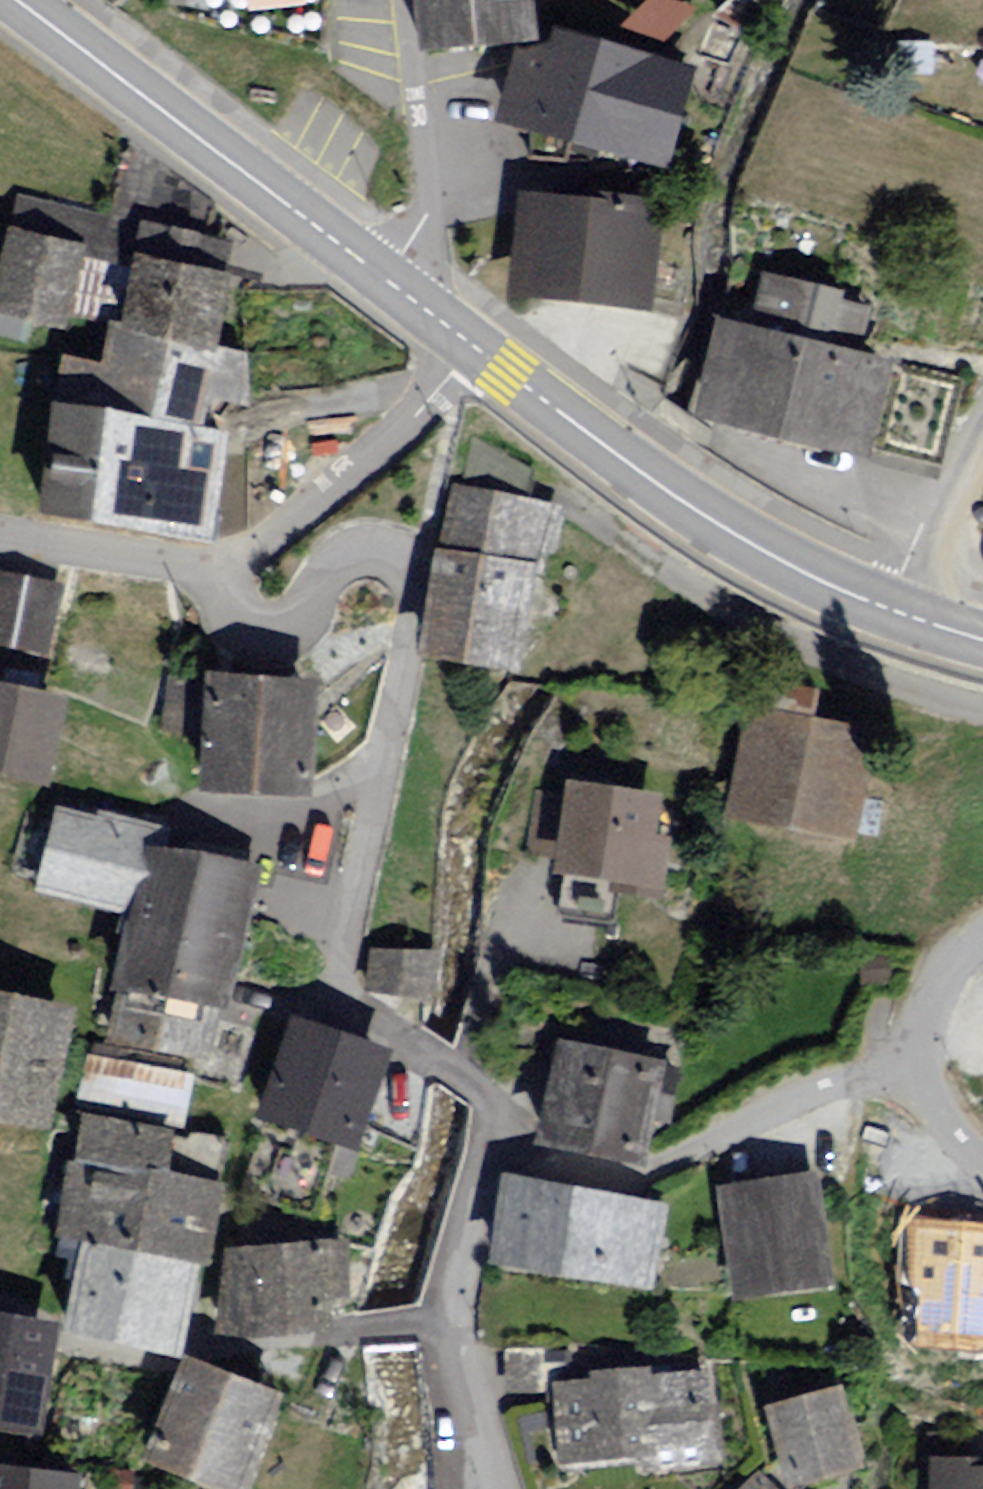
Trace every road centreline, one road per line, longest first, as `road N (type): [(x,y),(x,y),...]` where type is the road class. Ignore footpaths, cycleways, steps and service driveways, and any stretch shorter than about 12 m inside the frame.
road 1 (residential): [(442,1316),(499,1117),(426,1048),(354,1002),(341,981),(421,571),(354,562),(292,630),(261,639),(238,610),(253,572)]
road 2 (secondary): [(892,611),(708,518),(507,373),(476,359)]
road 3 (secondary): [(397,299),(17,0)]
road 4 (residential): [(253,572),(454,370),(476,359)]
road 5 (residential): [(404,0),(426,247),(397,299)]
road 6 (residential): [(982,950),(944,974),(895,1069),(943,1133),(982,1158)]
road 7 (residential): [(0,539),(253,572)]
road 8 (residential): [(892,611),(923,527),(982,436)]
road 9 (residential): [(496,1488),(442,1316)]

